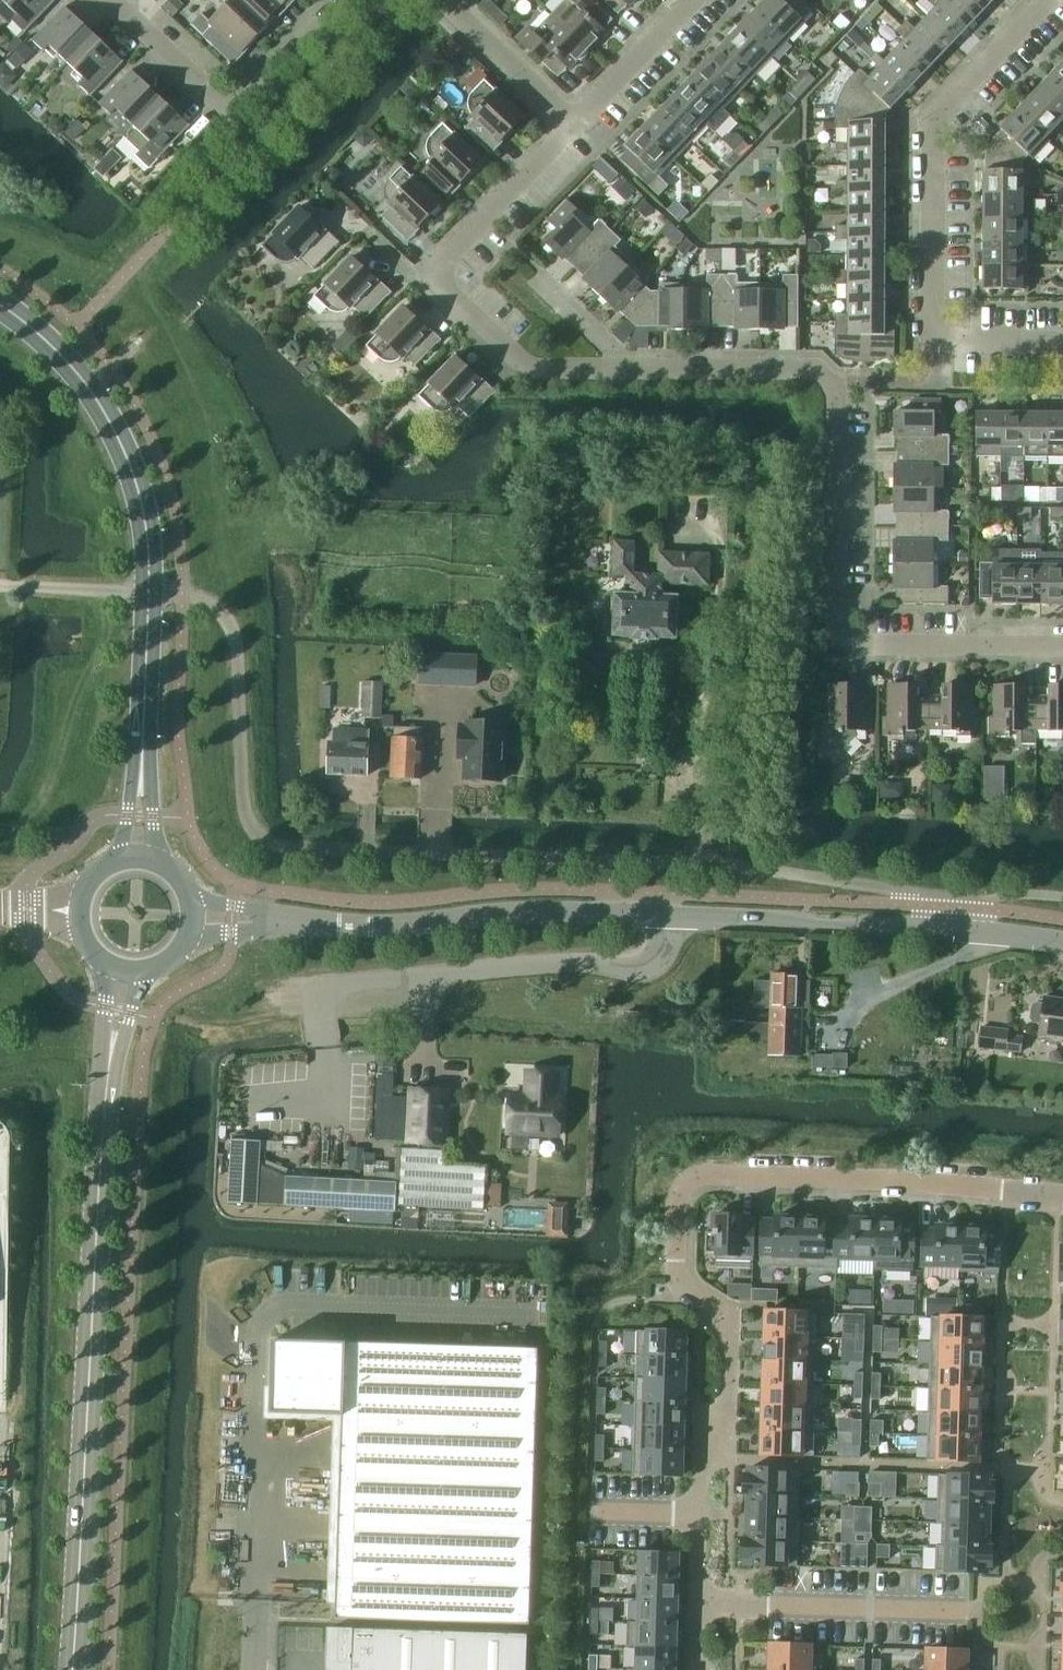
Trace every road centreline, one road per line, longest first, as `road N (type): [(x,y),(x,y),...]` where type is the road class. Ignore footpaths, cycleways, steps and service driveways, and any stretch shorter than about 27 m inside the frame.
road 1 (residential): [(580,124),(442,263),(443,285),(529,368),(808,370),(829,380),(835,396),(833,630),(845,644),(1062,646)]
road 2 (unclassified): [(279,922),(371,928),(529,913),(980,935)]
road 3 (secondary): [(71,1669),(110,1056)]
road 4 (residential): [(1062,340),(932,340),(928,128),(1051,0)]
road 5 (secondary): [(142,751),(149,596),(138,493),(93,394),(0,305)]
road 6 (residential): [(1062,1196),(701,1175),(681,1194),(677,1261),(685,1289)]
road 7 (residential): [(685,1289),(732,1319),(729,1410),(700,1460),(699,1669)]
road 8 (residential): [(580,124),(444,0)]
road 9 (residential): [(695,0),(580,124)]
road 10 (residential): [(233,116),(114,0)]
road 11 (residential): [(233,116),(344,0)]

